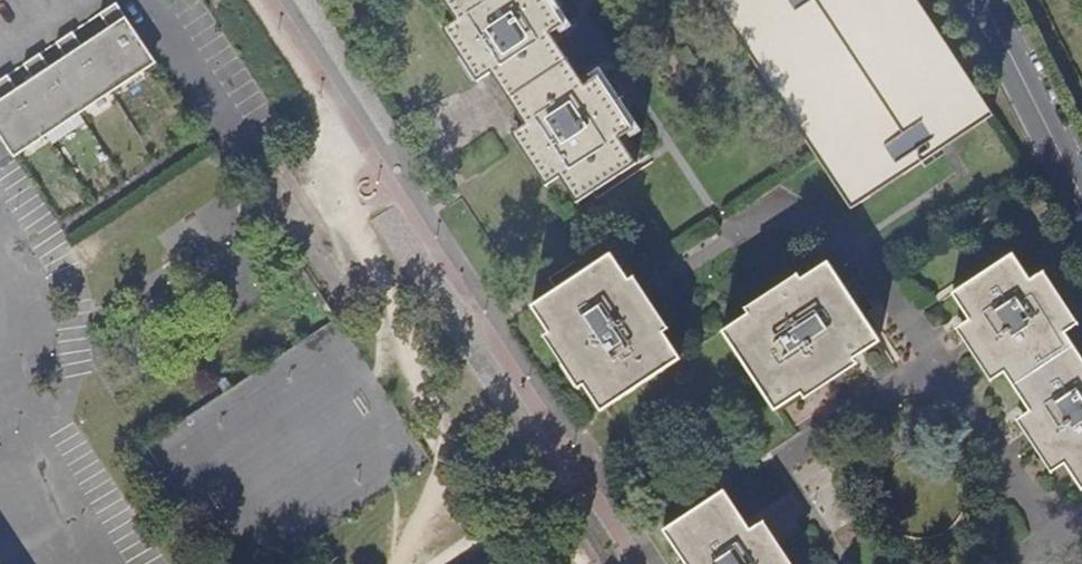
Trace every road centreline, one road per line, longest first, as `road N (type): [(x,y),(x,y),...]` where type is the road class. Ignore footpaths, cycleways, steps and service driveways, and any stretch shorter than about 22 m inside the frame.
road 1 (residential): [(263,0),(638,563)]
road 2 (tertiary): [(1081,223),(964,0)]

